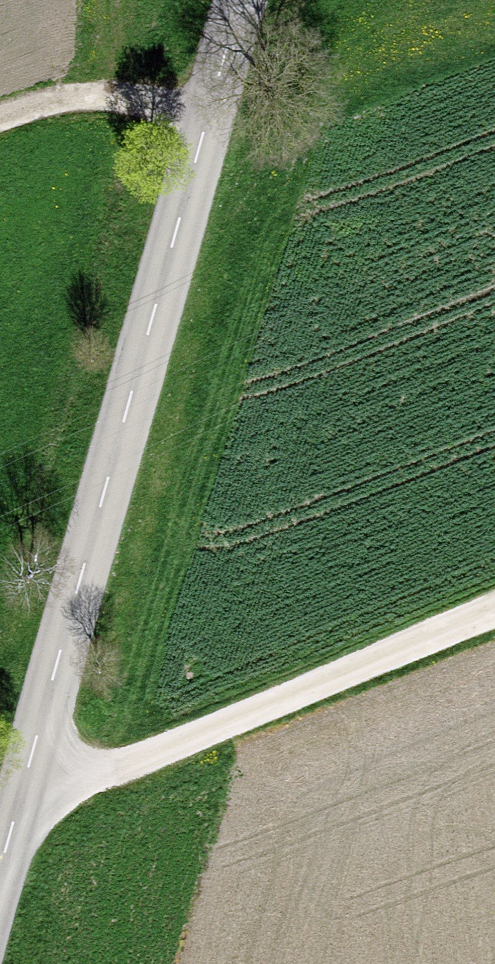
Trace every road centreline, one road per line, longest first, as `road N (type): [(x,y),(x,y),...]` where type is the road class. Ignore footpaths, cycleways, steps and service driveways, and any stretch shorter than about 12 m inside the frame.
road 1 (tertiary): [(240,0),(0,880)]
road 2 (track): [(494,609),(128,759),(29,777)]
road 3 (track): [(0,118),(96,95),(212,103)]

